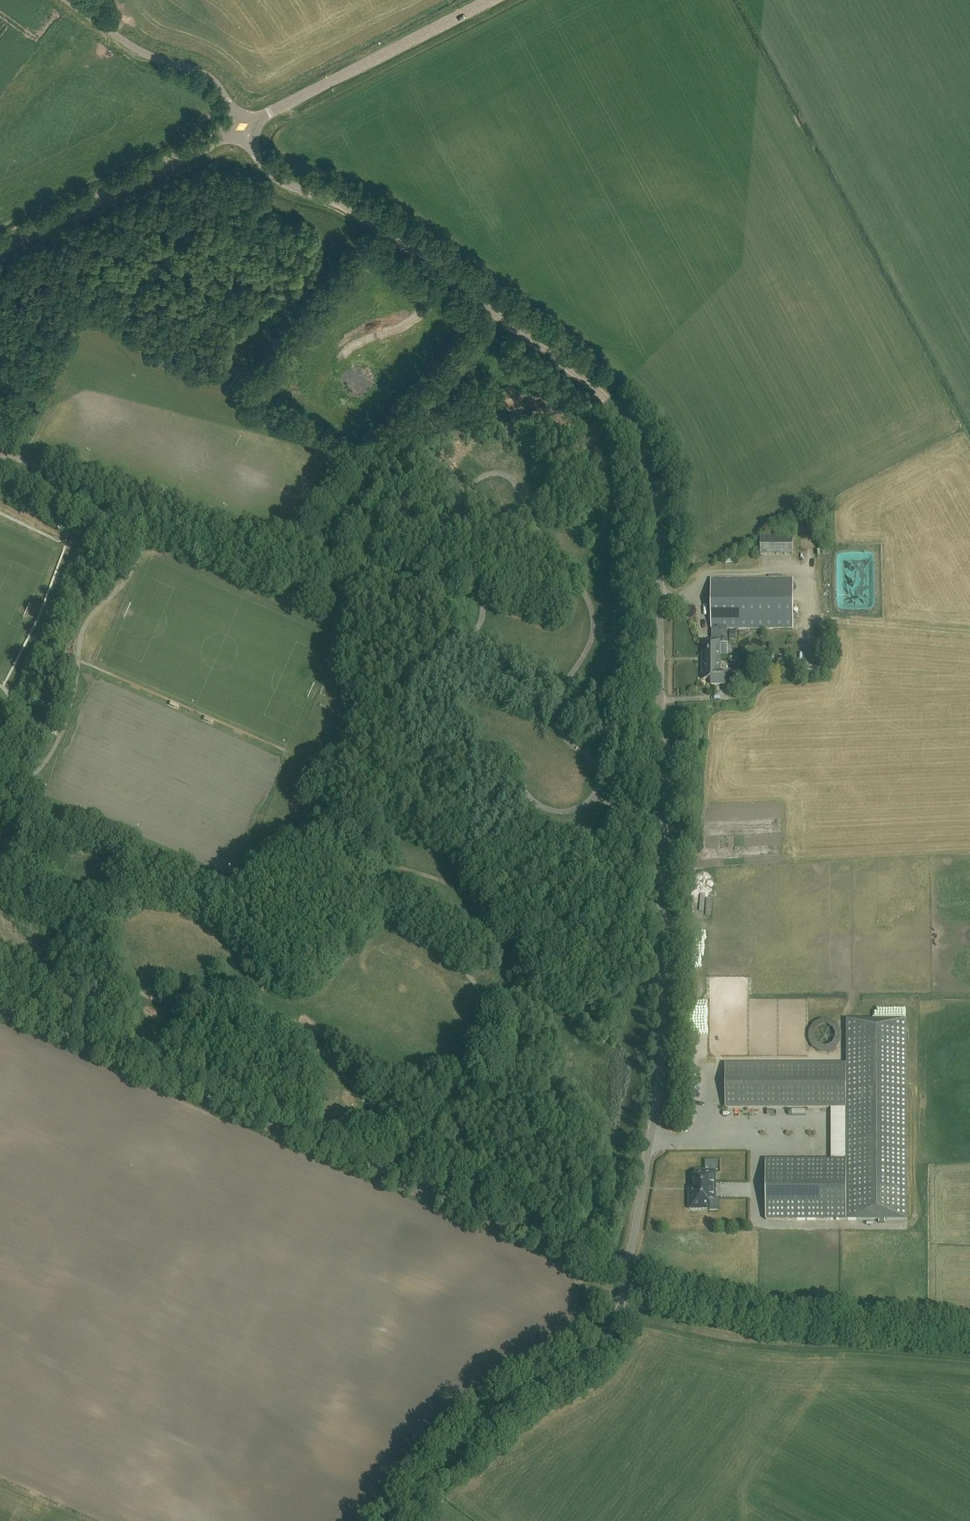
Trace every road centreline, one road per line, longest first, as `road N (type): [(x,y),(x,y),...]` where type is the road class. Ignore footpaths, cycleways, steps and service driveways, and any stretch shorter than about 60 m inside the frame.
road 1 (unclassified): [(626,1277),(660,1083),(651,476),(631,429),(593,388),(373,223),(286,186),(263,165),(243,127)]
road 2 (track): [(356,850),(451,886),(516,944),(536,951),(572,944),(594,850),(622,811),(598,660),(612,610),(594,538),(614,465),(601,437),(563,402),(533,396),(424,448),(379,493),(346,560),(318,583),(305,613)]
road 3 (track): [(13,792),(9,822),(20,854),(97,917),(138,989),(290,1029),(369,1106),(405,1113),(439,1104),(456,1085),(481,1030),(484,1003),(452,958),(363,884),(356,850)]
road 4 (unclassified): [(626,1277),(0,1007)]
road 5 (unclassified): [(969,1342),(729,1316),(626,1277)]
road 6 (track): [(0,446),(54,465),(135,522),(305,613)]
road 7 (unclassified): [(393,1520),(495,1415),(595,1352),(626,1277)]
road 8 (track): [(149,530),(81,640),(50,747),(13,792)]
road 9 (tertiary): [(243,127),(497,0)]
road 10 (tertiary): [(0,251),(243,127)]
road 11 (track): [(305,613),(331,628),(351,658),(355,702),(329,792),(332,818),(356,850)]
road 12 (unclassified): [(243,127),(216,85),(148,55),(67,0)]
road 13 (track): [(452,280),(414,321),(343,356)]

